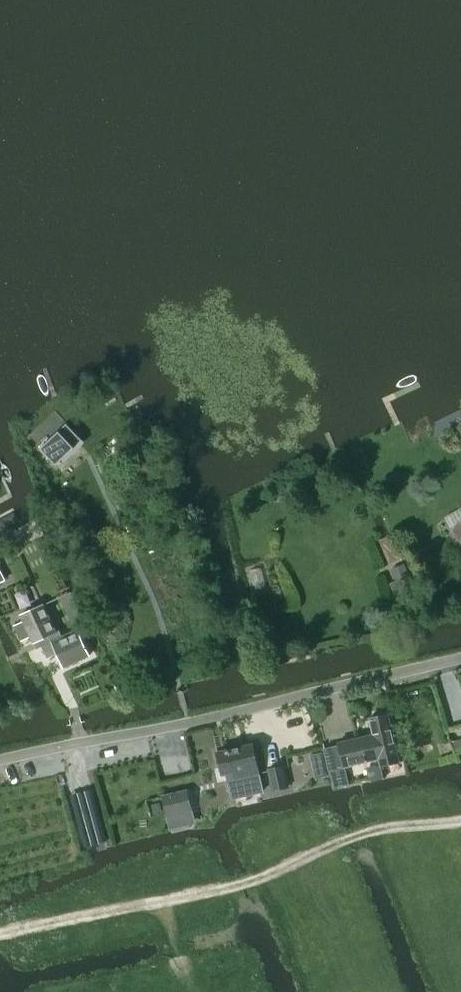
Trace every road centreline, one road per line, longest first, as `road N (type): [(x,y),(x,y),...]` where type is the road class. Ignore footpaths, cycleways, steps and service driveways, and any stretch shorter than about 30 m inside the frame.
road 1 (unclassified): [(0,761),(460,661)]

